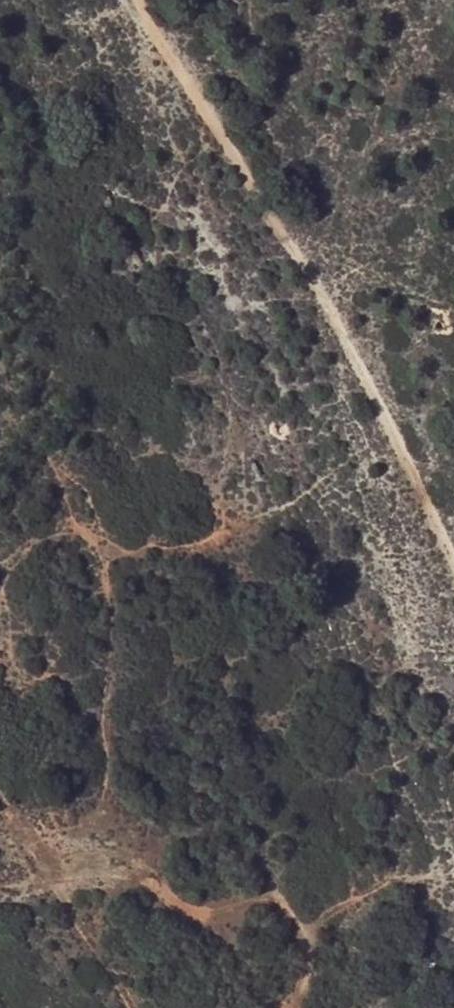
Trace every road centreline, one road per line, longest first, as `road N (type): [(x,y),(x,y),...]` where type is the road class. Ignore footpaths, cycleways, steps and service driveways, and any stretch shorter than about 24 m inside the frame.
road 1 (track): [(140,0),(453,561)]

